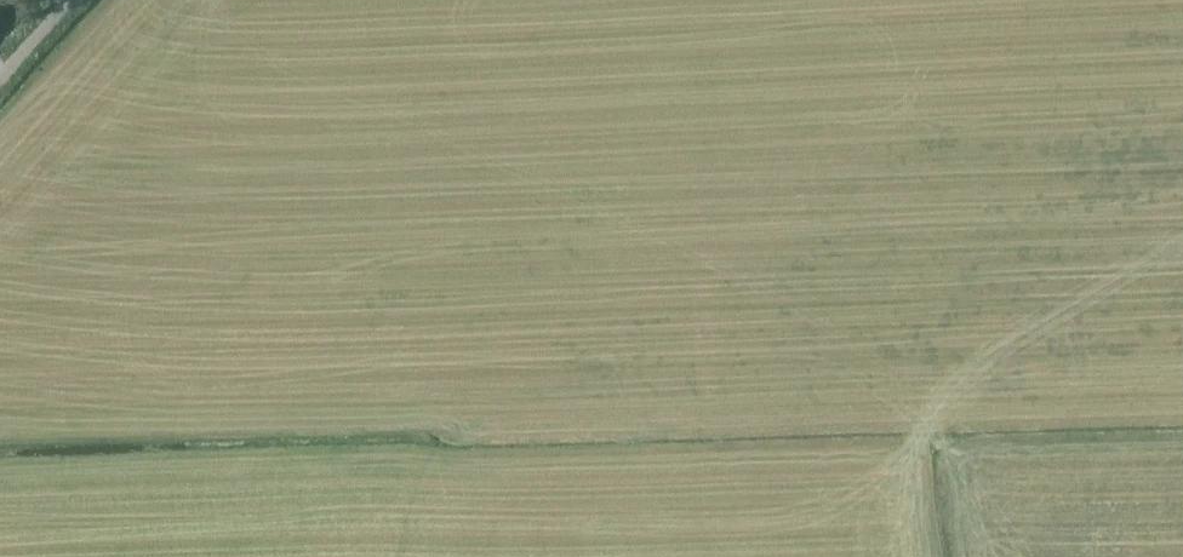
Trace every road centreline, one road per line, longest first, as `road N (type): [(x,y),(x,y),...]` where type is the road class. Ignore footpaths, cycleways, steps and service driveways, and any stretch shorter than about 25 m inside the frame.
road 1 (track): [(1182,201),(996,314),(924,377),(908,425),(923,556)]

